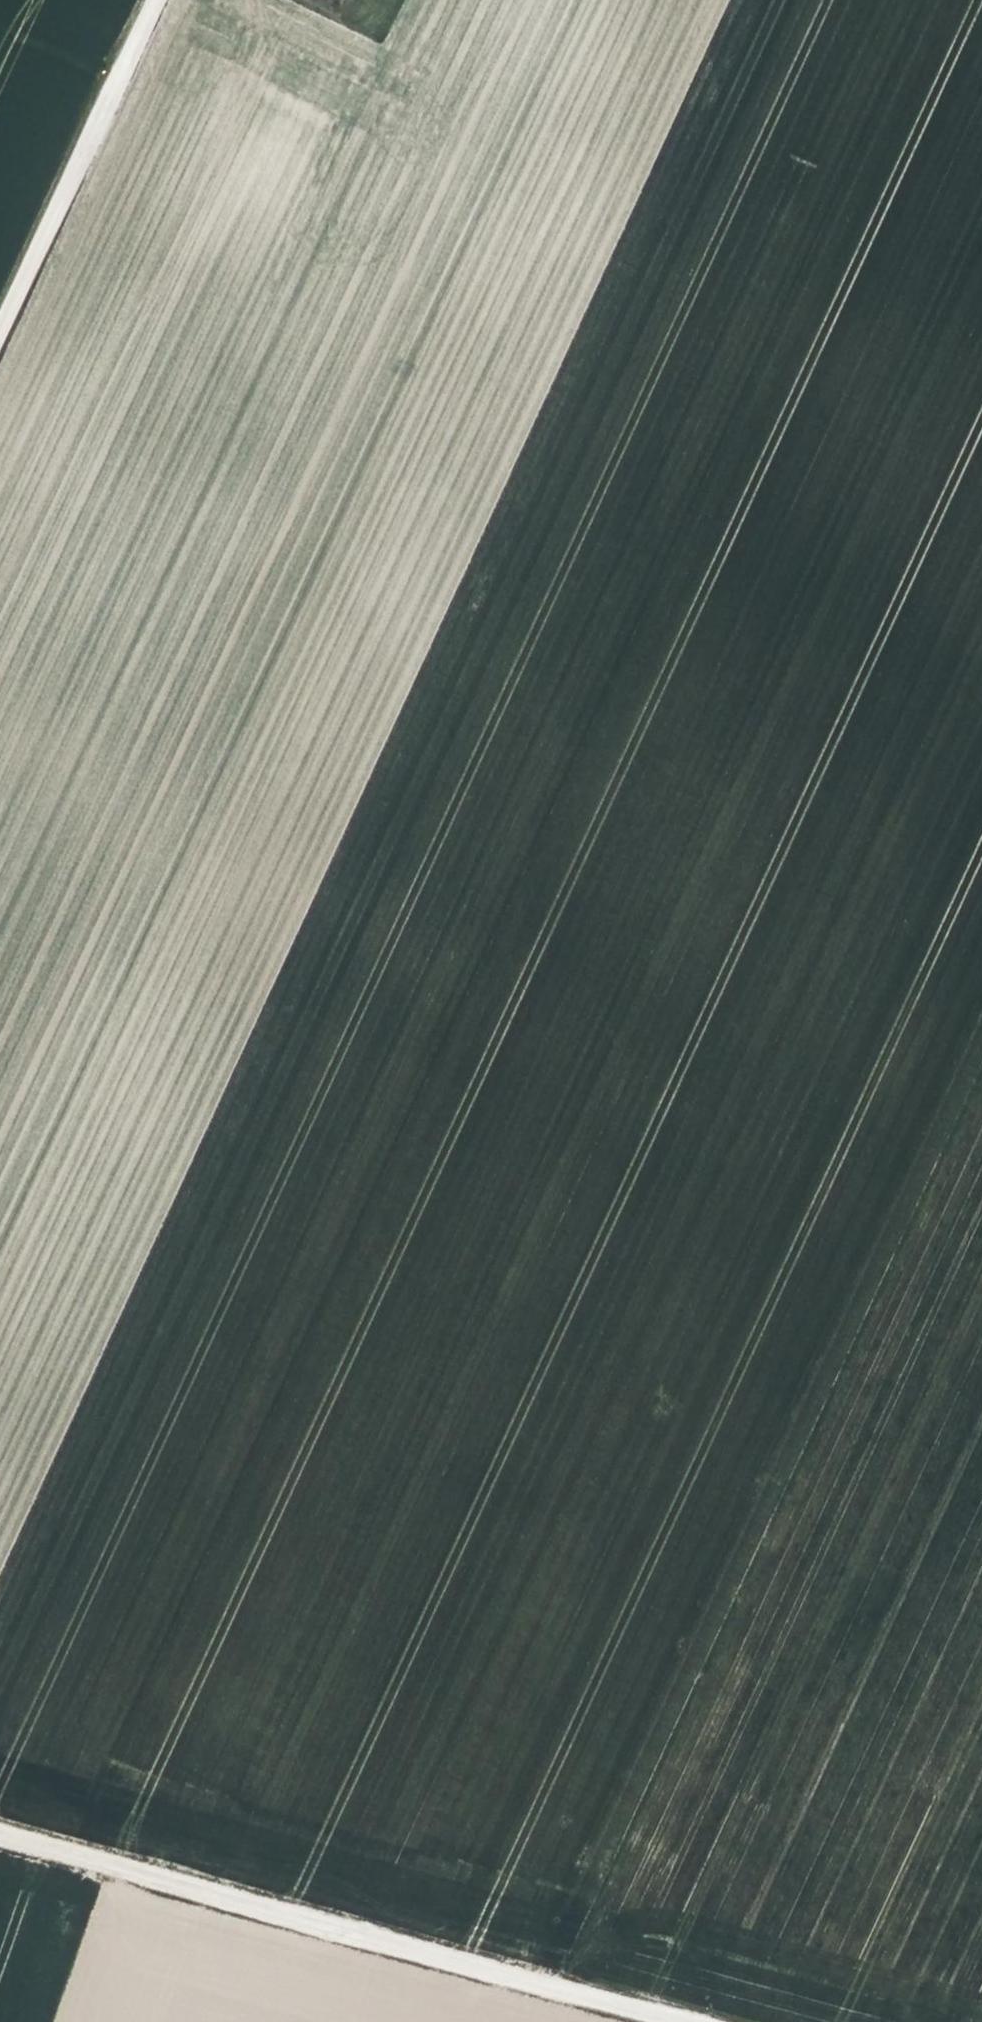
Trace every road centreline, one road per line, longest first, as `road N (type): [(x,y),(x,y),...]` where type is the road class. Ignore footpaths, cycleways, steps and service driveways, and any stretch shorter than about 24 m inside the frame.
road 1 (track): [(678,2021),(0,1839)]
road 2 (track): [(0,326),(151,0)]

